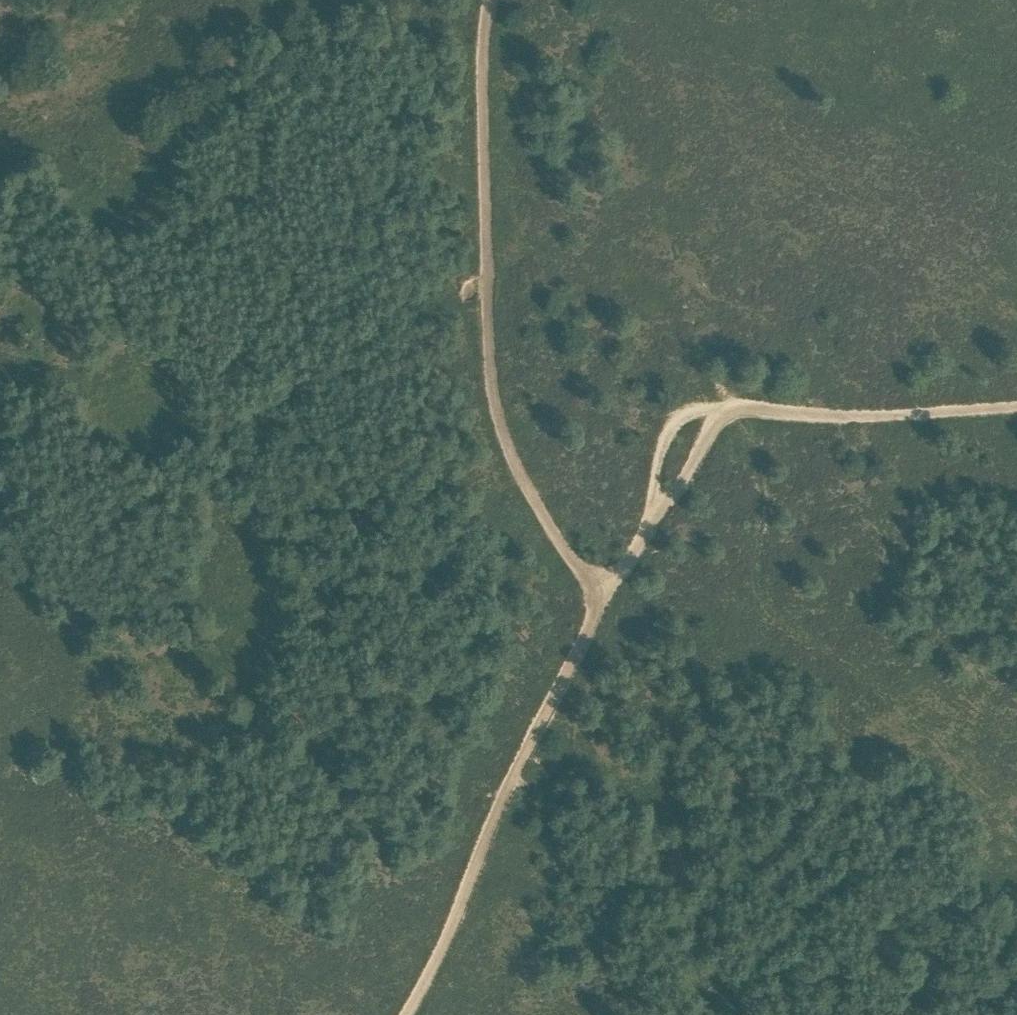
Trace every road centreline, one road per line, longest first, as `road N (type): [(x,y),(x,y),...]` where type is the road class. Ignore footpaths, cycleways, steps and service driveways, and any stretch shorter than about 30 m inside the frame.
road 1 (track): [(489,0),(482,67),(492,382),(531,495),(604,595)]
road 2 (track): [(604,595),(726,411),(850,417),(1016,407)]
road 3 (track): [(407,1014),(604,595)]
road 4 (track): [(726,411),(688,415),(664,437),(649,525)]

